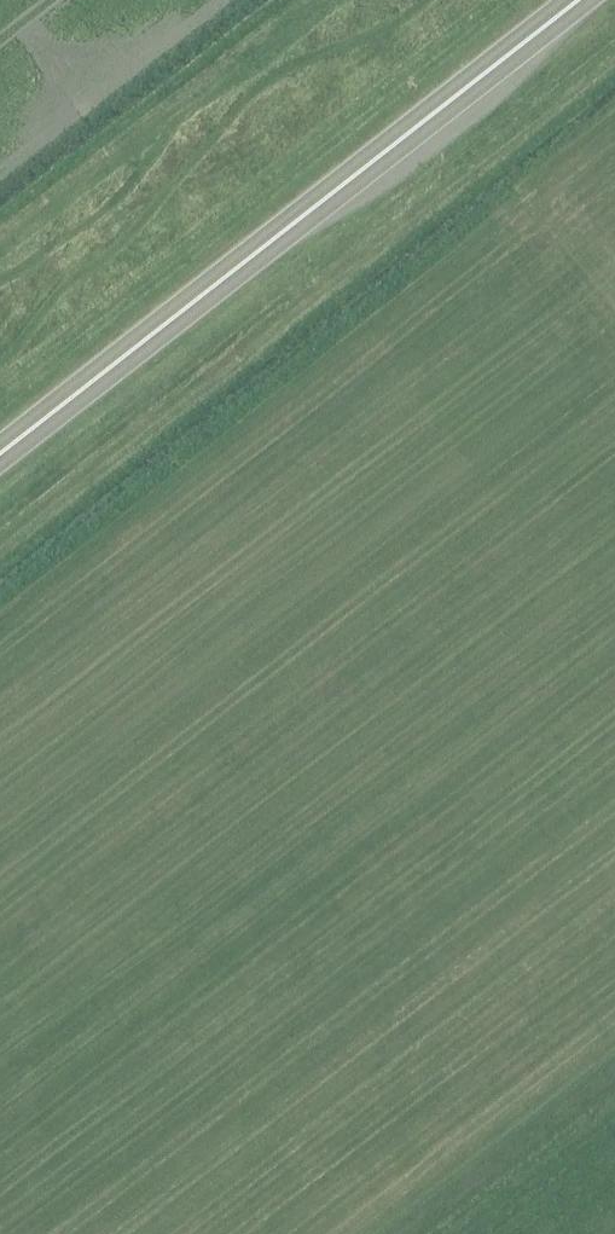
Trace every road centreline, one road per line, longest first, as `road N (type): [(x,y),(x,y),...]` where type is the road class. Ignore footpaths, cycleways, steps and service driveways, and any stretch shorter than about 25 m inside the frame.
road 1 (trunk): [(0,449),(572,0)]

